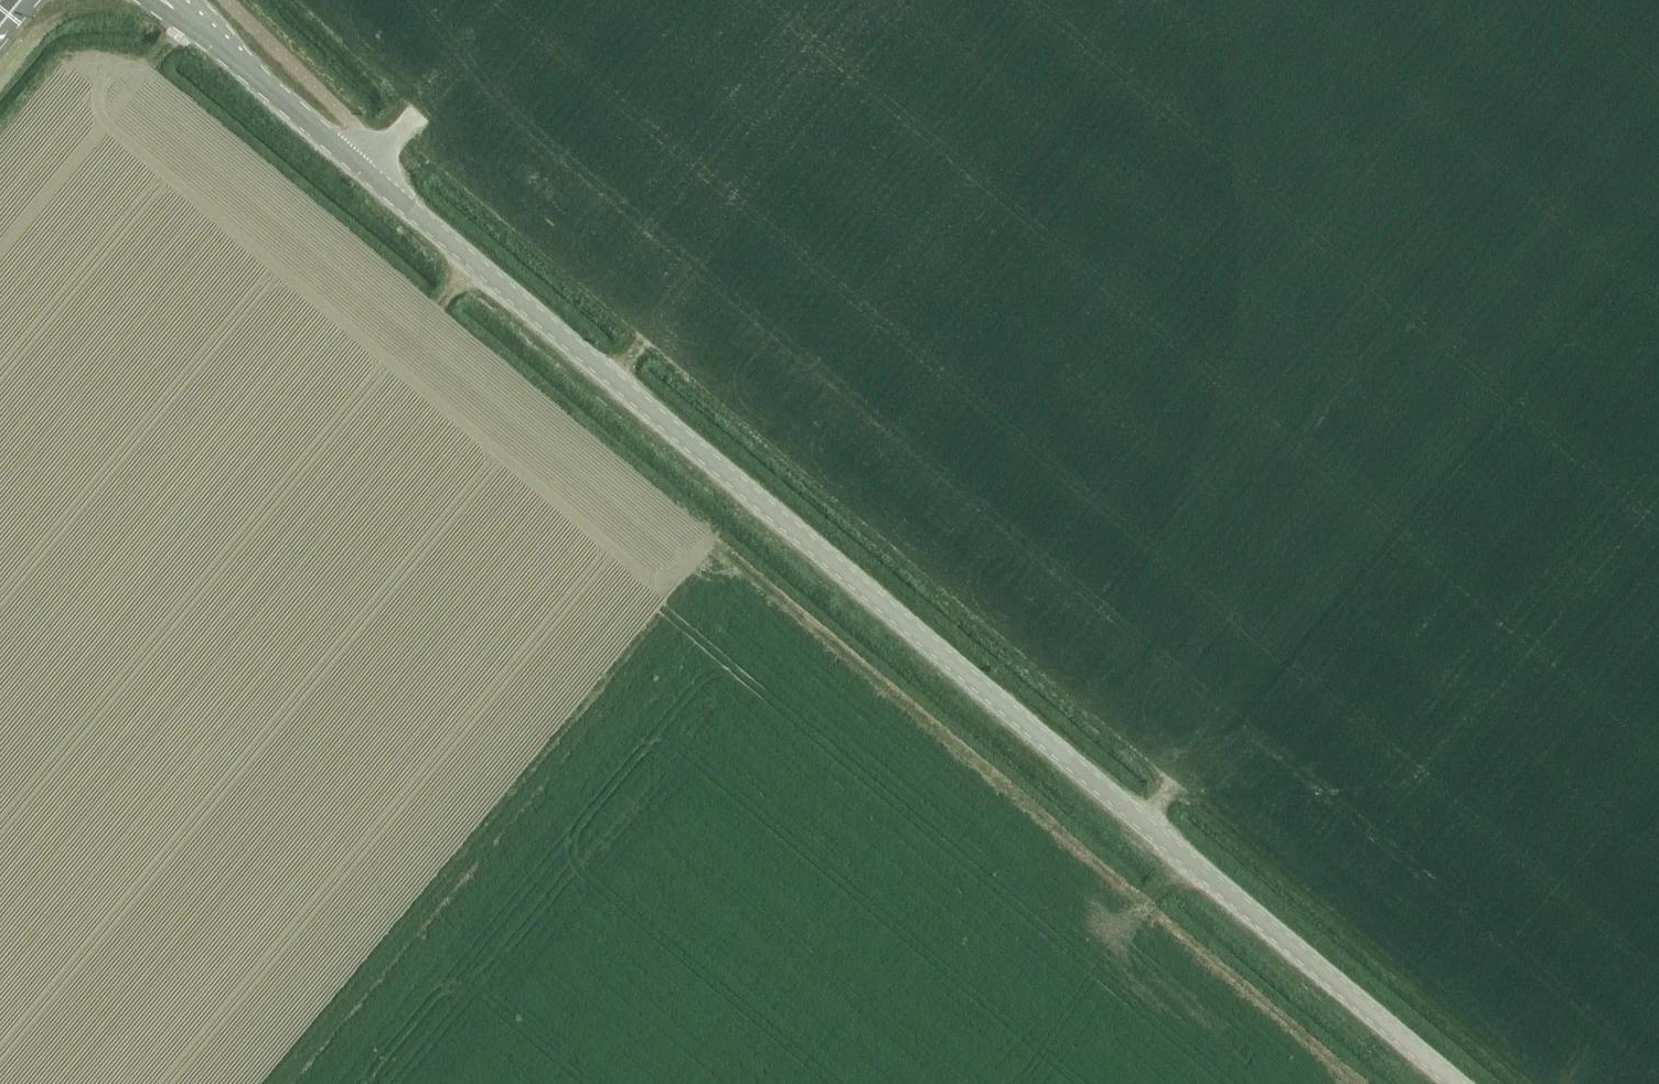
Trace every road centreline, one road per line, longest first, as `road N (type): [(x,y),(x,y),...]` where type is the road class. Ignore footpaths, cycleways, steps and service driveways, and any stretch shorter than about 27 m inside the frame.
road 1 (tertiary): [(1456,1083),(163,0)]

